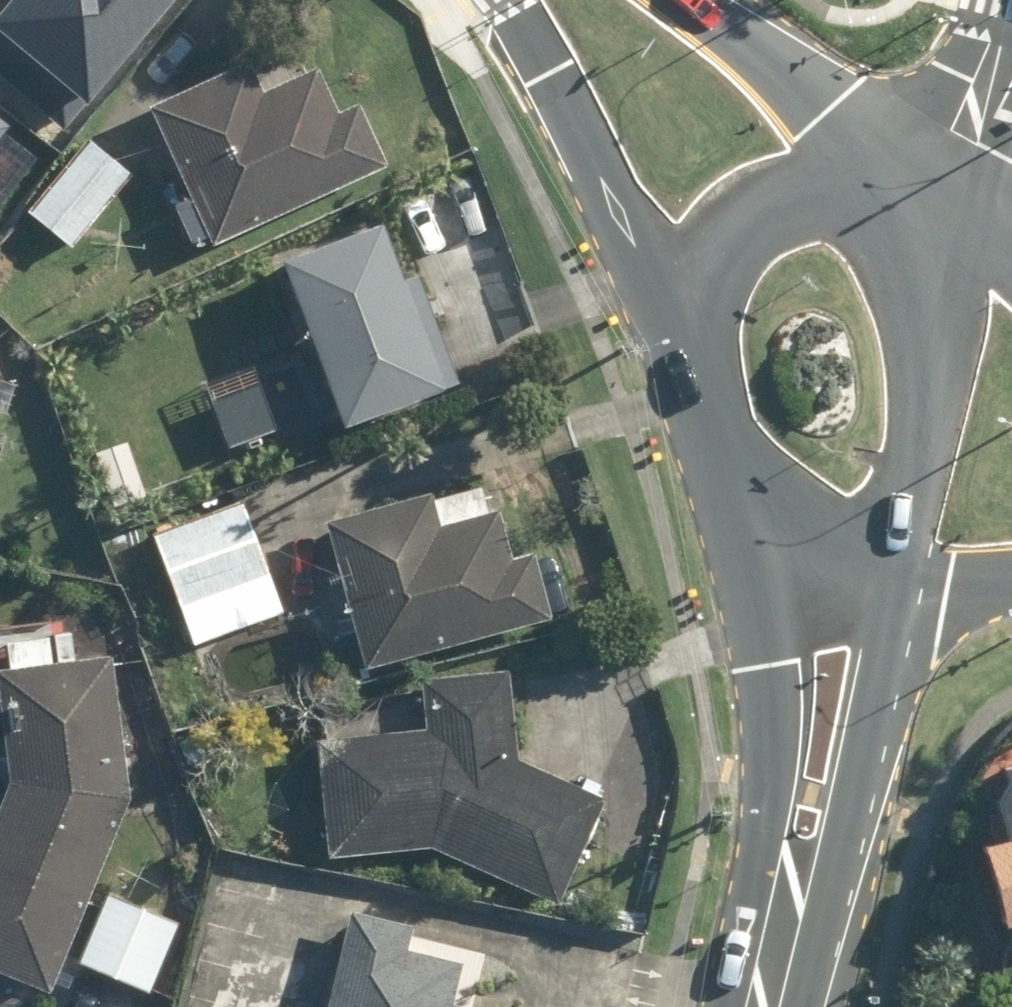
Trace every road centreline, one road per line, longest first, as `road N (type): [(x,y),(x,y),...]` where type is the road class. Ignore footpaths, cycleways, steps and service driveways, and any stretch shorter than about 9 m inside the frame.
road 1 (secondary): [(779,959),(765,557)]
road 2 (secondary): [(885,578),(845,804),(779,959)]
road 3 (secondary): [(696,344),(508,0)]
road 4 (secondary): [(933,236),(947,272),(947,311),(899,564)]
road 5 (secondary): [(696,344),(709,278),(749,224),(795,195),(838,186),(879,193)]
road 6 (secondary): [(700,0),(831,109),(879,193)]
road 7 (residential): [(1011,7),(967,137),(897,201)]
road 8 (secondary): [(765,557),(715,445),(696,344)]
road 9 (secondary): [(885,578),(825,589),(765,557)]

